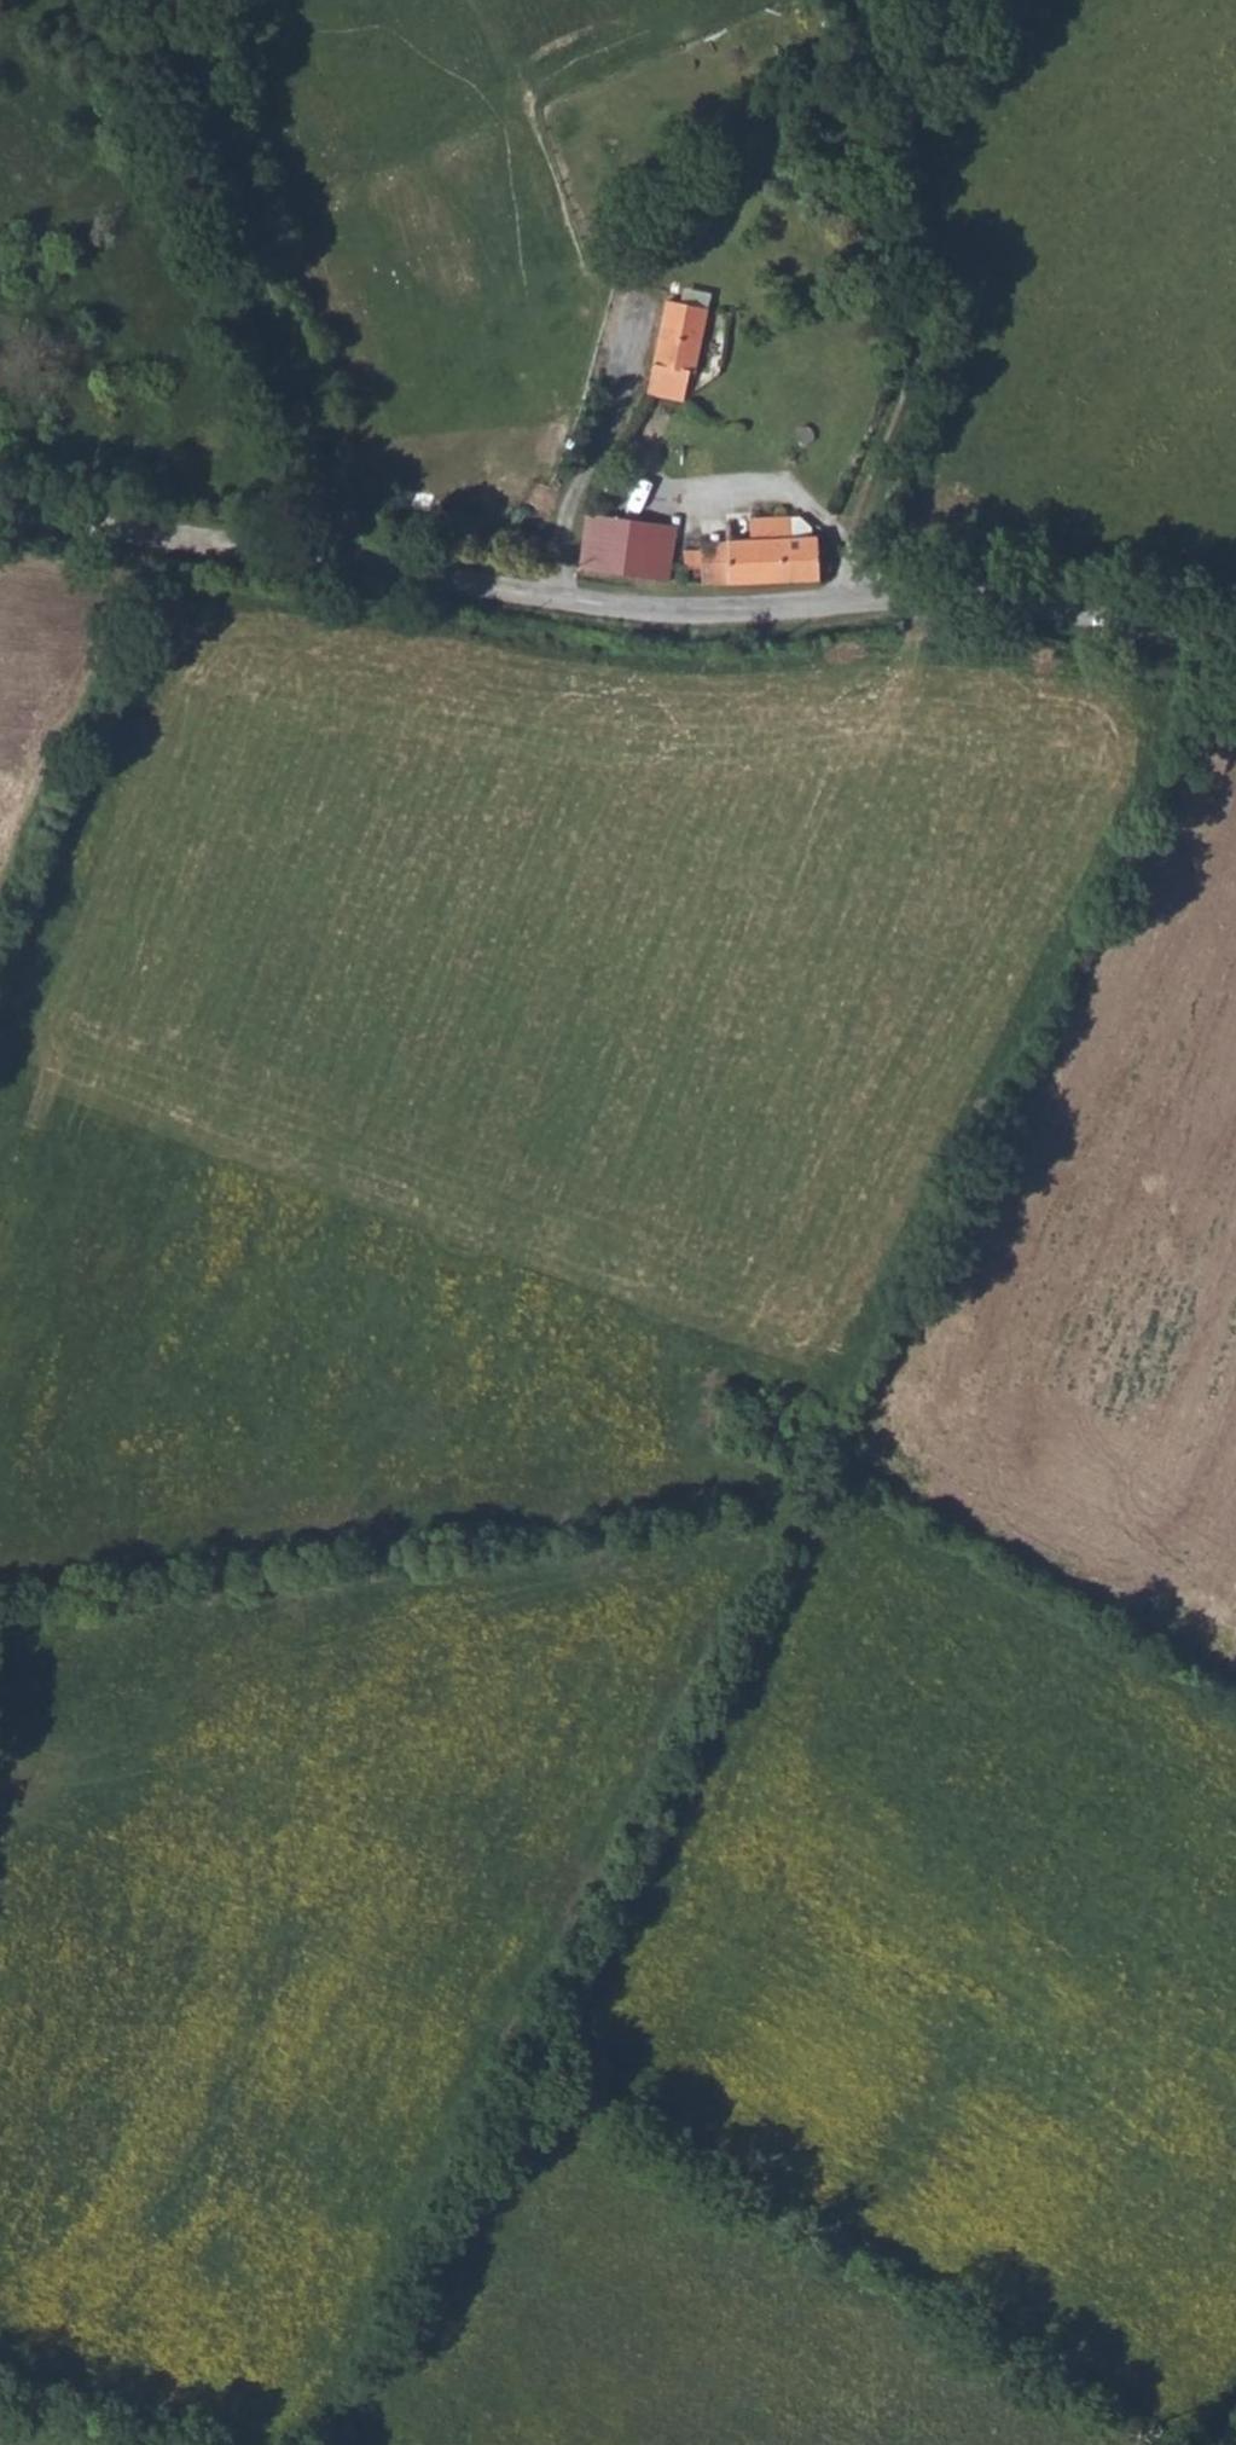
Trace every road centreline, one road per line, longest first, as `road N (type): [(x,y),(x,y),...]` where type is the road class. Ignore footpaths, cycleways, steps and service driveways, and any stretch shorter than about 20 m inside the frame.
road 1 (unclassified): [(0,516),(599,612),(739,622),(902,602),(1023,604),(1235,651)]
road 2 (track): [(855,606),(915,371),(850,141),(870,88),(971,0)]
road 3 (track): [(363,572),(156,0)]

